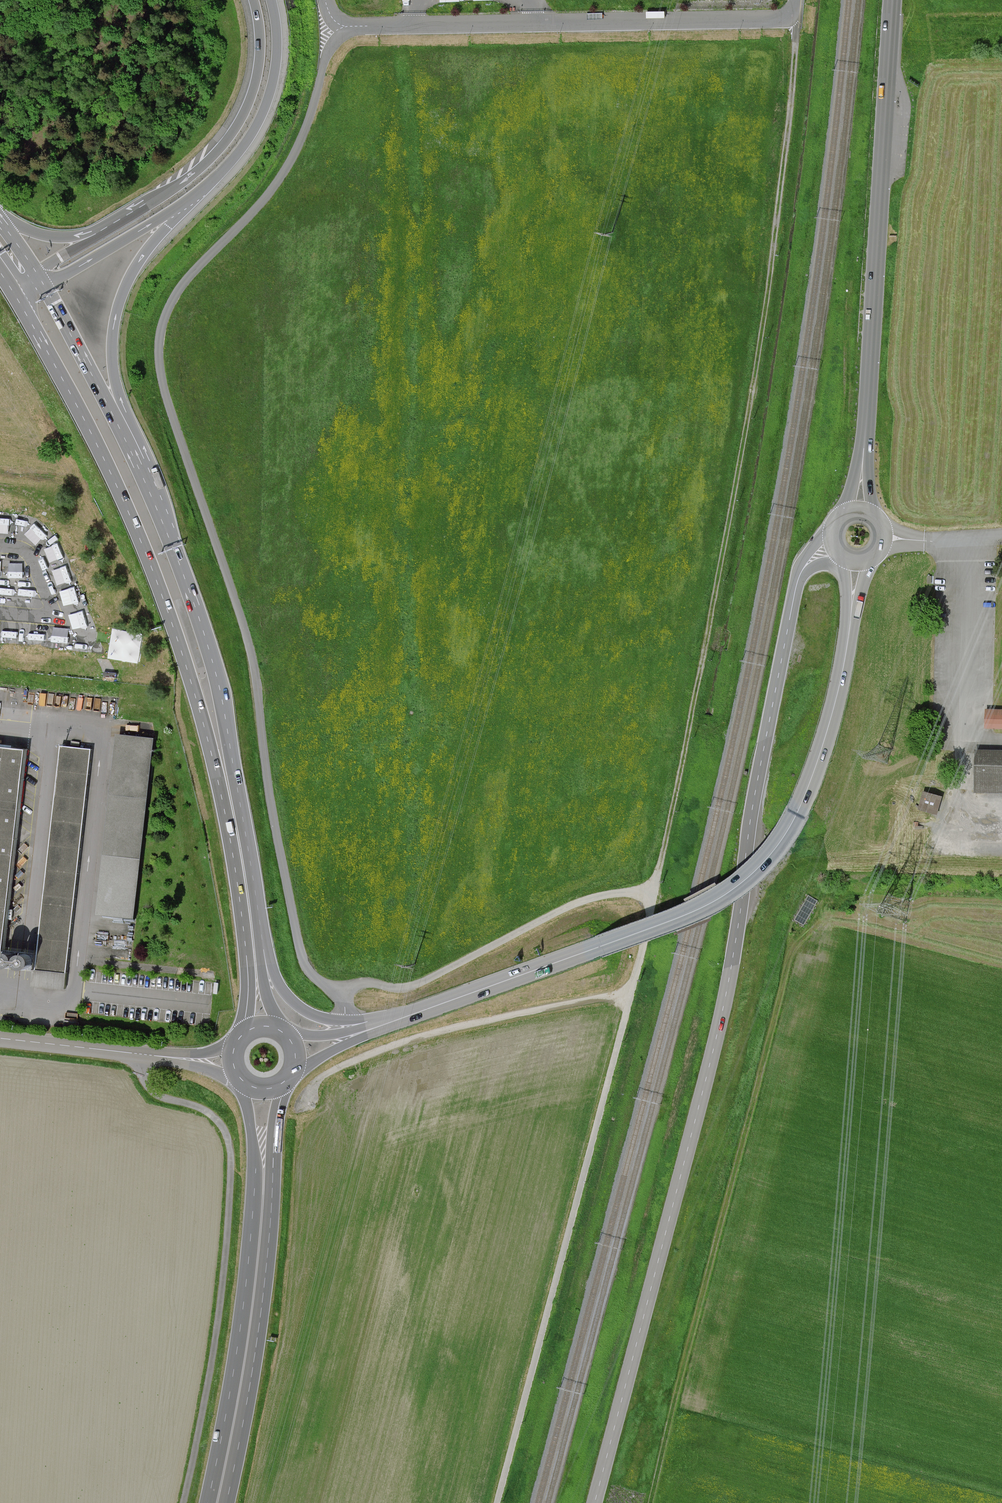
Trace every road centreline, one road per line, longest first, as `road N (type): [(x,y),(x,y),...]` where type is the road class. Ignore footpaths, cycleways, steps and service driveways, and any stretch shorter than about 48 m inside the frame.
road 1 (track): [(497,1502),(644,945),(707,642),(774,250),(797,34),(792,16)]
road 2 (unclassified): [(798,579),(752,805),(719,1032),(594,1502)]
road 3 (primary): [(16,295),(129,512),(195,696),(238,884),(249,988),(241,1032)]
road 4 (tertiary): [(386,1023),(684,916),(753,875),(809,785),(832,715),(851,610)]
road 5 (track): [(182,1502),(214,1343),(231,1149),(210,1115),(146,1086),(144,1055)]
road 6 (unclassified): [(335,28),(776,19),(792,16),(798,0)]
road 7 (tertiary): [(862,467),(892,0)]
road 8 (primary): [(259,927),(218,680),(152,498)]
road 9 (track): [(300,1111),(334,1069),(412,1039),(631,996)]
road 10 (motorway): [(152,498),(145,455),(117,390),(114,329),(138,263),(197,193)]
road 11 (track): [(347,985),(407,988),(585,901),(625,892),(650,898)]
road 12 (primary): [(263,1192),(216,1502)]
road 13 (motorway): [(253,0),(258,68),(237,124),(193,173),(96,234)]
road 14 (primary): [(152,498),(43,286)]
road 15 (motorway): [(197,193),(239,152),(268,102),(277,50),(271,0)]
road 16 (primary): [(386,1023),(324,1019),(301,1009),(276,982),(259,927)]
road 17 (motorway): [(43,286),(197,193)]
road 18 (unclassified): [(0,1038),(174,1058)]

